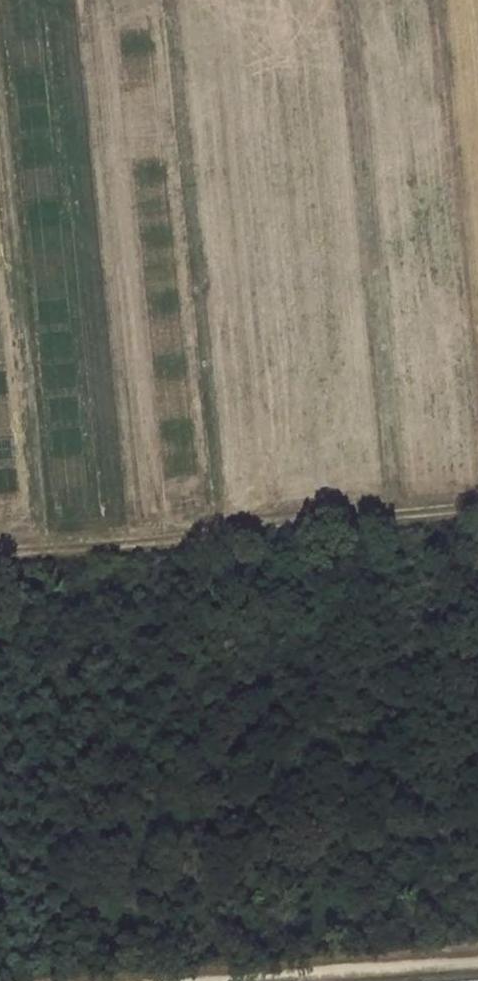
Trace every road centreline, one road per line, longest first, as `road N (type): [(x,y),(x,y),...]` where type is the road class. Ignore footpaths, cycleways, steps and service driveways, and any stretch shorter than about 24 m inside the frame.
road 1 (track): [(477,966),(245,980)]

